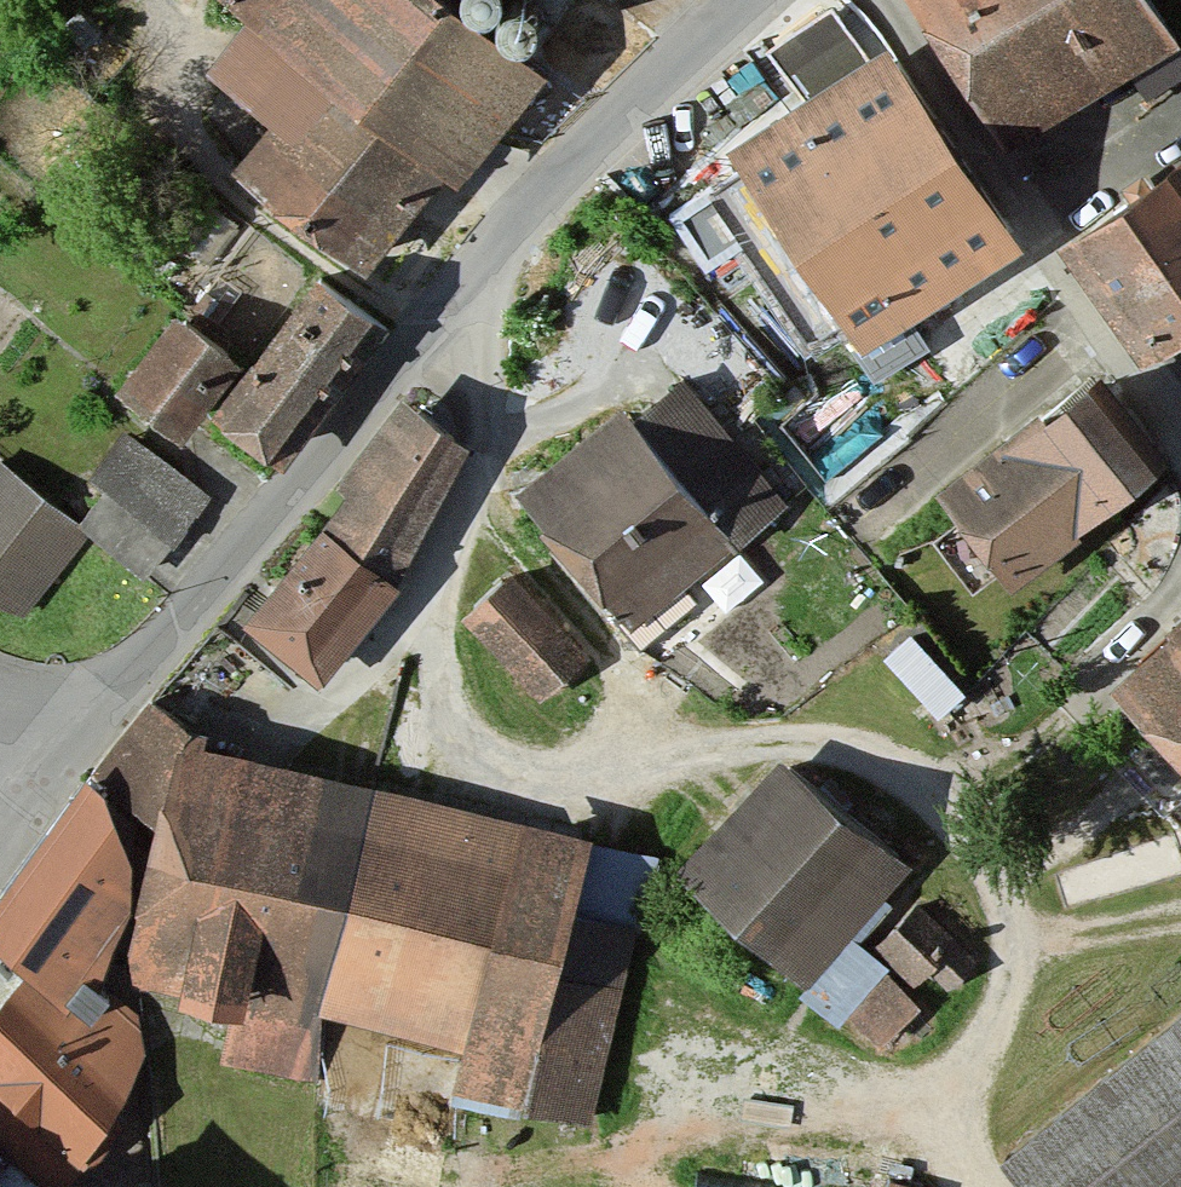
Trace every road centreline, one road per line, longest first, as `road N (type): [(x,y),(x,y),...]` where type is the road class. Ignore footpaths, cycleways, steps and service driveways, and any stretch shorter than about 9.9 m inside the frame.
road 1 (residential): [(57,778),(751,0)]

